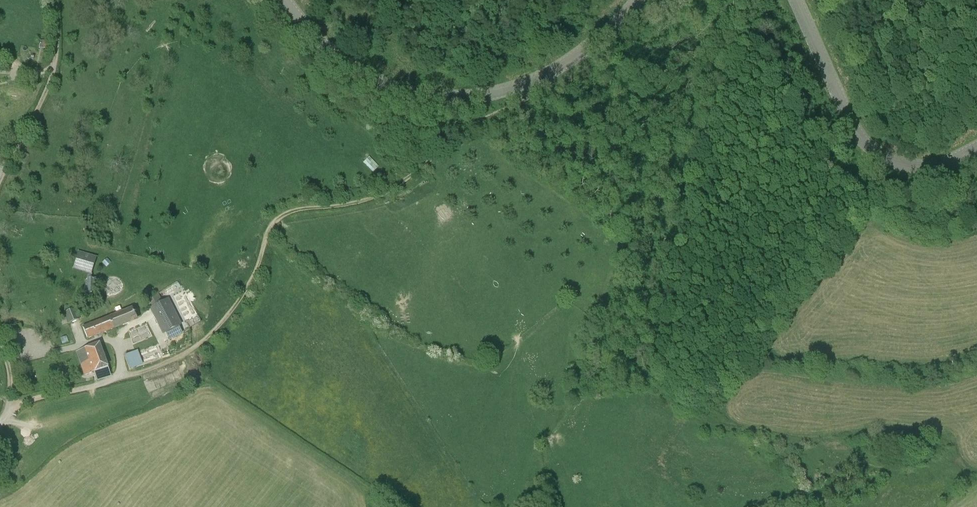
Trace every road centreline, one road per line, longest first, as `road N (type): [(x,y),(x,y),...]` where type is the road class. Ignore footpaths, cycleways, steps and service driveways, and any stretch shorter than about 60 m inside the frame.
road 1 (track): [(124,376),(205,339),(247,288),(283,215),(385,191),(467,129),(537,90),(553,71)]
road 2 (tertiary): [(637,0),(553,71),(506,90),(450,97),(369,76),(321,43),(284,0)]
road 3 (tertiary): [(976,148),(939,164),(908,165),(866,144),(795,0)]

